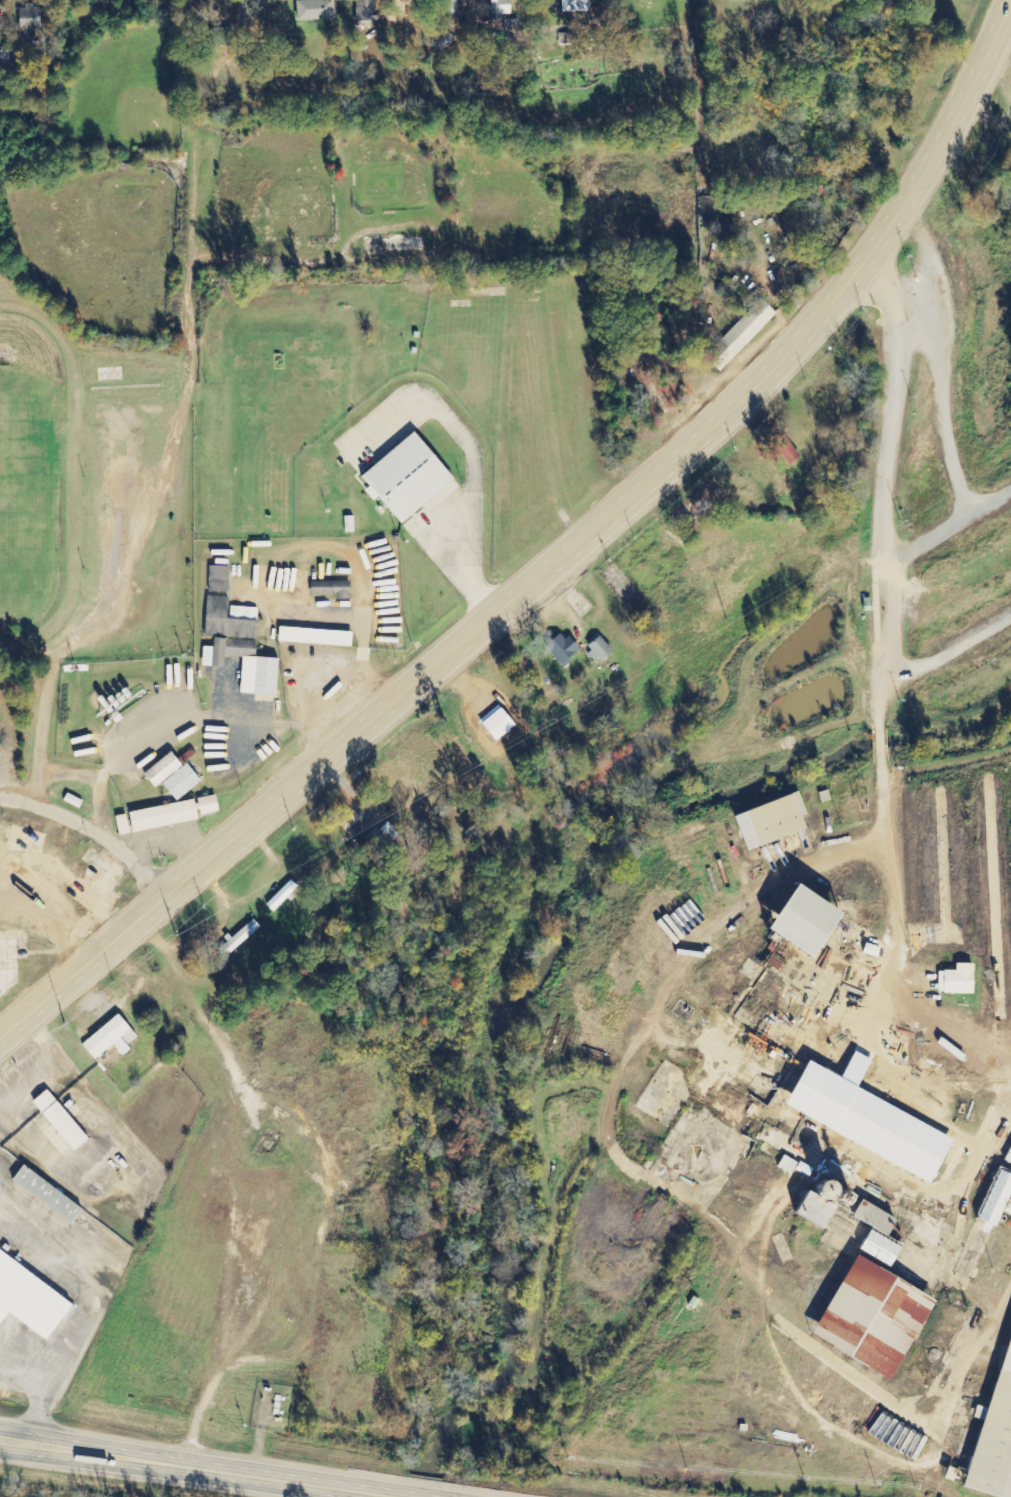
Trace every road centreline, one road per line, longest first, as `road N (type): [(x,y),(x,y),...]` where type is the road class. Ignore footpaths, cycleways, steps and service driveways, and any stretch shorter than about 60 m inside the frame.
road 1 (secondary): [(85,958),(729,414),(807,338),(868,264),(940,153),(1010,5)]
road 2 (primary): [(384,1496),(189,1469)]
road 3 (primary): [(189,1469),(0,1432)]
road 4 (residential): [(162,893),(95,833),(0,800)]
road 5 (primary): [(0,1447),(189,1469)]
road 6 (secondary): [(0,1046),(85,958)]

